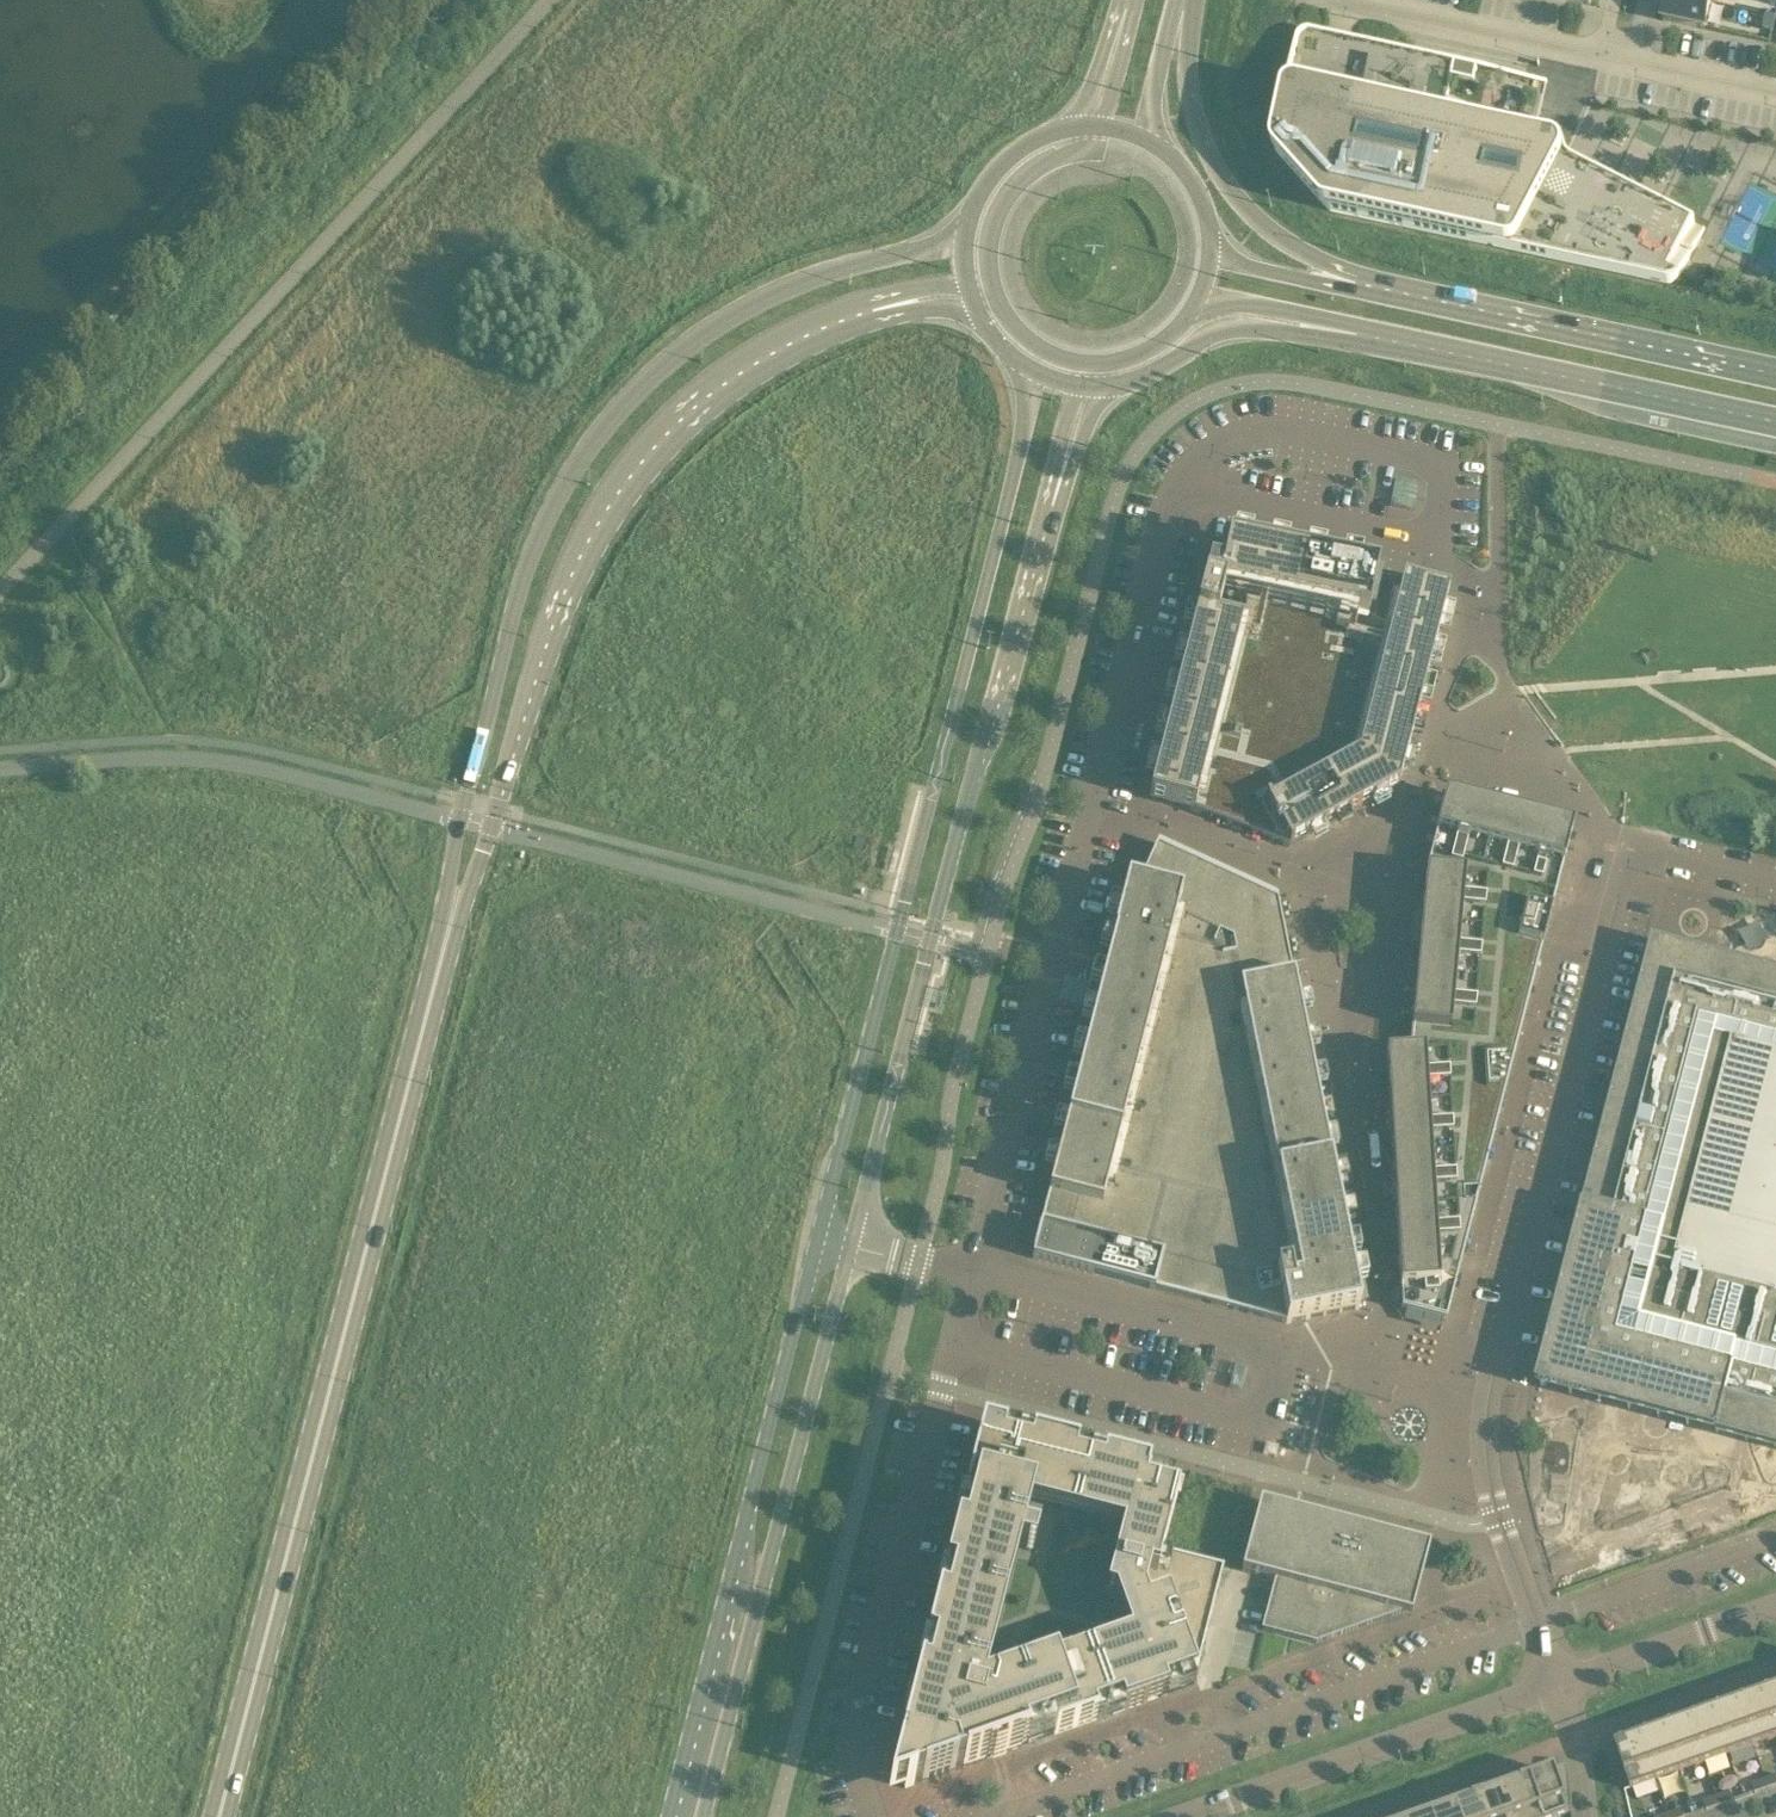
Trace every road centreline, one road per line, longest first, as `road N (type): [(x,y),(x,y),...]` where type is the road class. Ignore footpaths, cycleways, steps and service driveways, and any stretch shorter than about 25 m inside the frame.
road 1 (residential): [(1539,1622),(1485,1470),(1486,1407),(1631,844),(1775,877)]
road 2 (primary): [(217,1816),(454,908)]
road 3 (primary): [(961,238),(861,262),(759,301),(668,362),(583,454),(521,598),(460,818),(454,908)]
road 4 (tertiary): [(1035,373),(819,1237)]
road 5 (tertiary): [(851,1246),(1056,489)]
road 6 (primary): [(454,908),(482,852),(569,575),(605,510),(665,435),(738,374),(822,327),(871,311)]
road 7 (tertiary): [(819,1237),(667,1816)]
road 8 (tertiary): [(703,1816),(851,1246)]
road 9 (residential): [(871,1816),(856,1772),(854,1729),(952,1345)]
road 10 (primary): [(1327,330),(1775,422)]
road 11 (residential): [(1179,1816),(1562,1682)]
road 12 (primary): [(1775,373),(1394,293)]
road 13 (primary): [(1394,293),(1273,235),(1213,166),(1177,9)]
road 14 (residential): [(1345,0),(1600,54)]
road 15 (primary): [(1103,387),(1142,378),(1224,328),(1327,330)]
road 16 (residential): [(1562,1682),(1775,1606)]
road 17 (primary): [(1098,127),(1084,146),(1038,164),(1007,190),(986,244),(994,293)]
road 18 (primary): [(1394,293),(1211,255)]
road 19 (primary): [(1077,127),(1032,140),(1000,163),(972,200),(961,238)]
road 20 (residential): [(1632,61),(1775,92)]
road 21 (primary): [(1211,255),(1200,196),(1177,163),(1144,139)]
road 22 (primary): [(1195,302),(1267,307),(1327,330)]
road 23 (residential): [(1586,1816),(1562,1682)]
road 24 (tertiary): [(1144,139),(1177,9)]
road 25 (tertiary): [(1126,4),(1109,26),(1077,127)]
road 26 (primary): [(994,293),(1036,346),(1097,363)]
road 27 (tertiary): [(1126,4),(1130,30),(1098,127)]
road 28 (residential): [(971,1273),(851,1246)]
road 29 (primary): [(1097,363),(1156,346),(1195,302)]

